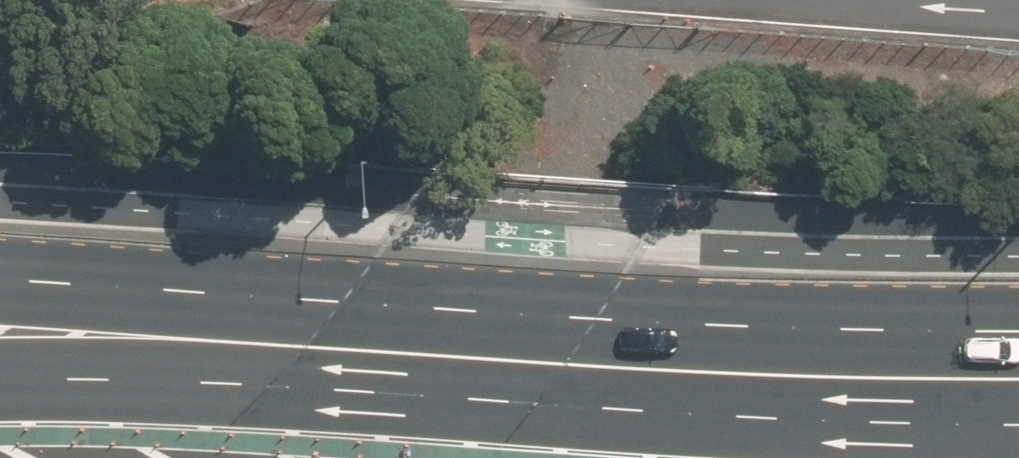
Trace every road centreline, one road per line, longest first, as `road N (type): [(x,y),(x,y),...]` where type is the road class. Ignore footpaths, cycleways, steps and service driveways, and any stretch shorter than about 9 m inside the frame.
road 1 (primary): [(0,271),(725,318),(1018,325)]
road 2 (primary): [(1018,446),(692,443),(411,425)]
road 3 (primary): [(411,425),(0,408)]

